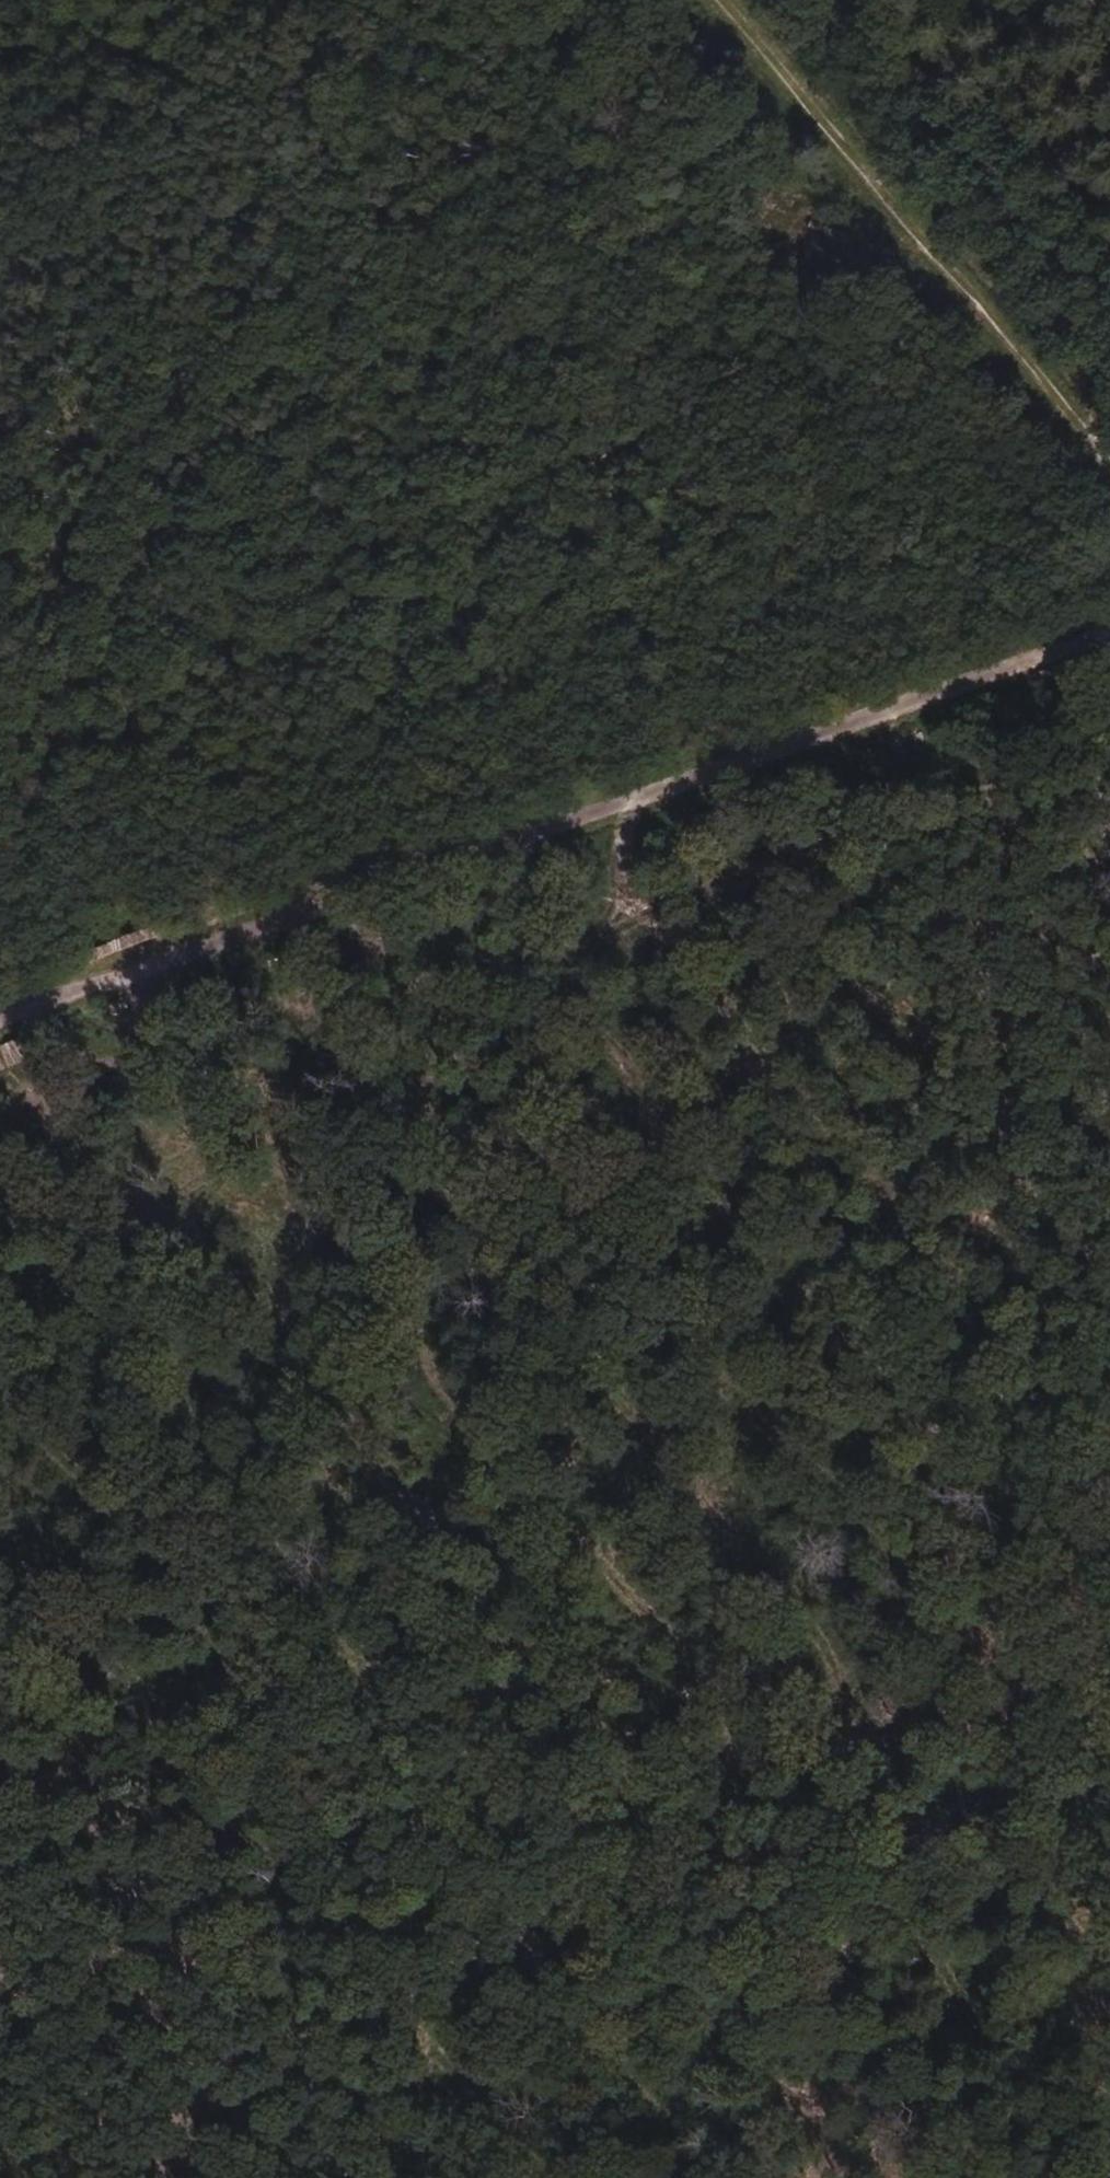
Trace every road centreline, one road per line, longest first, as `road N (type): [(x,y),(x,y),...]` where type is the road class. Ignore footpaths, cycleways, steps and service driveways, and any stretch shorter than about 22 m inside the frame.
road 1 (unclassified): [(0,1019),(1109,634)]
road 2 (track): [(1109,463),(718,0)]

